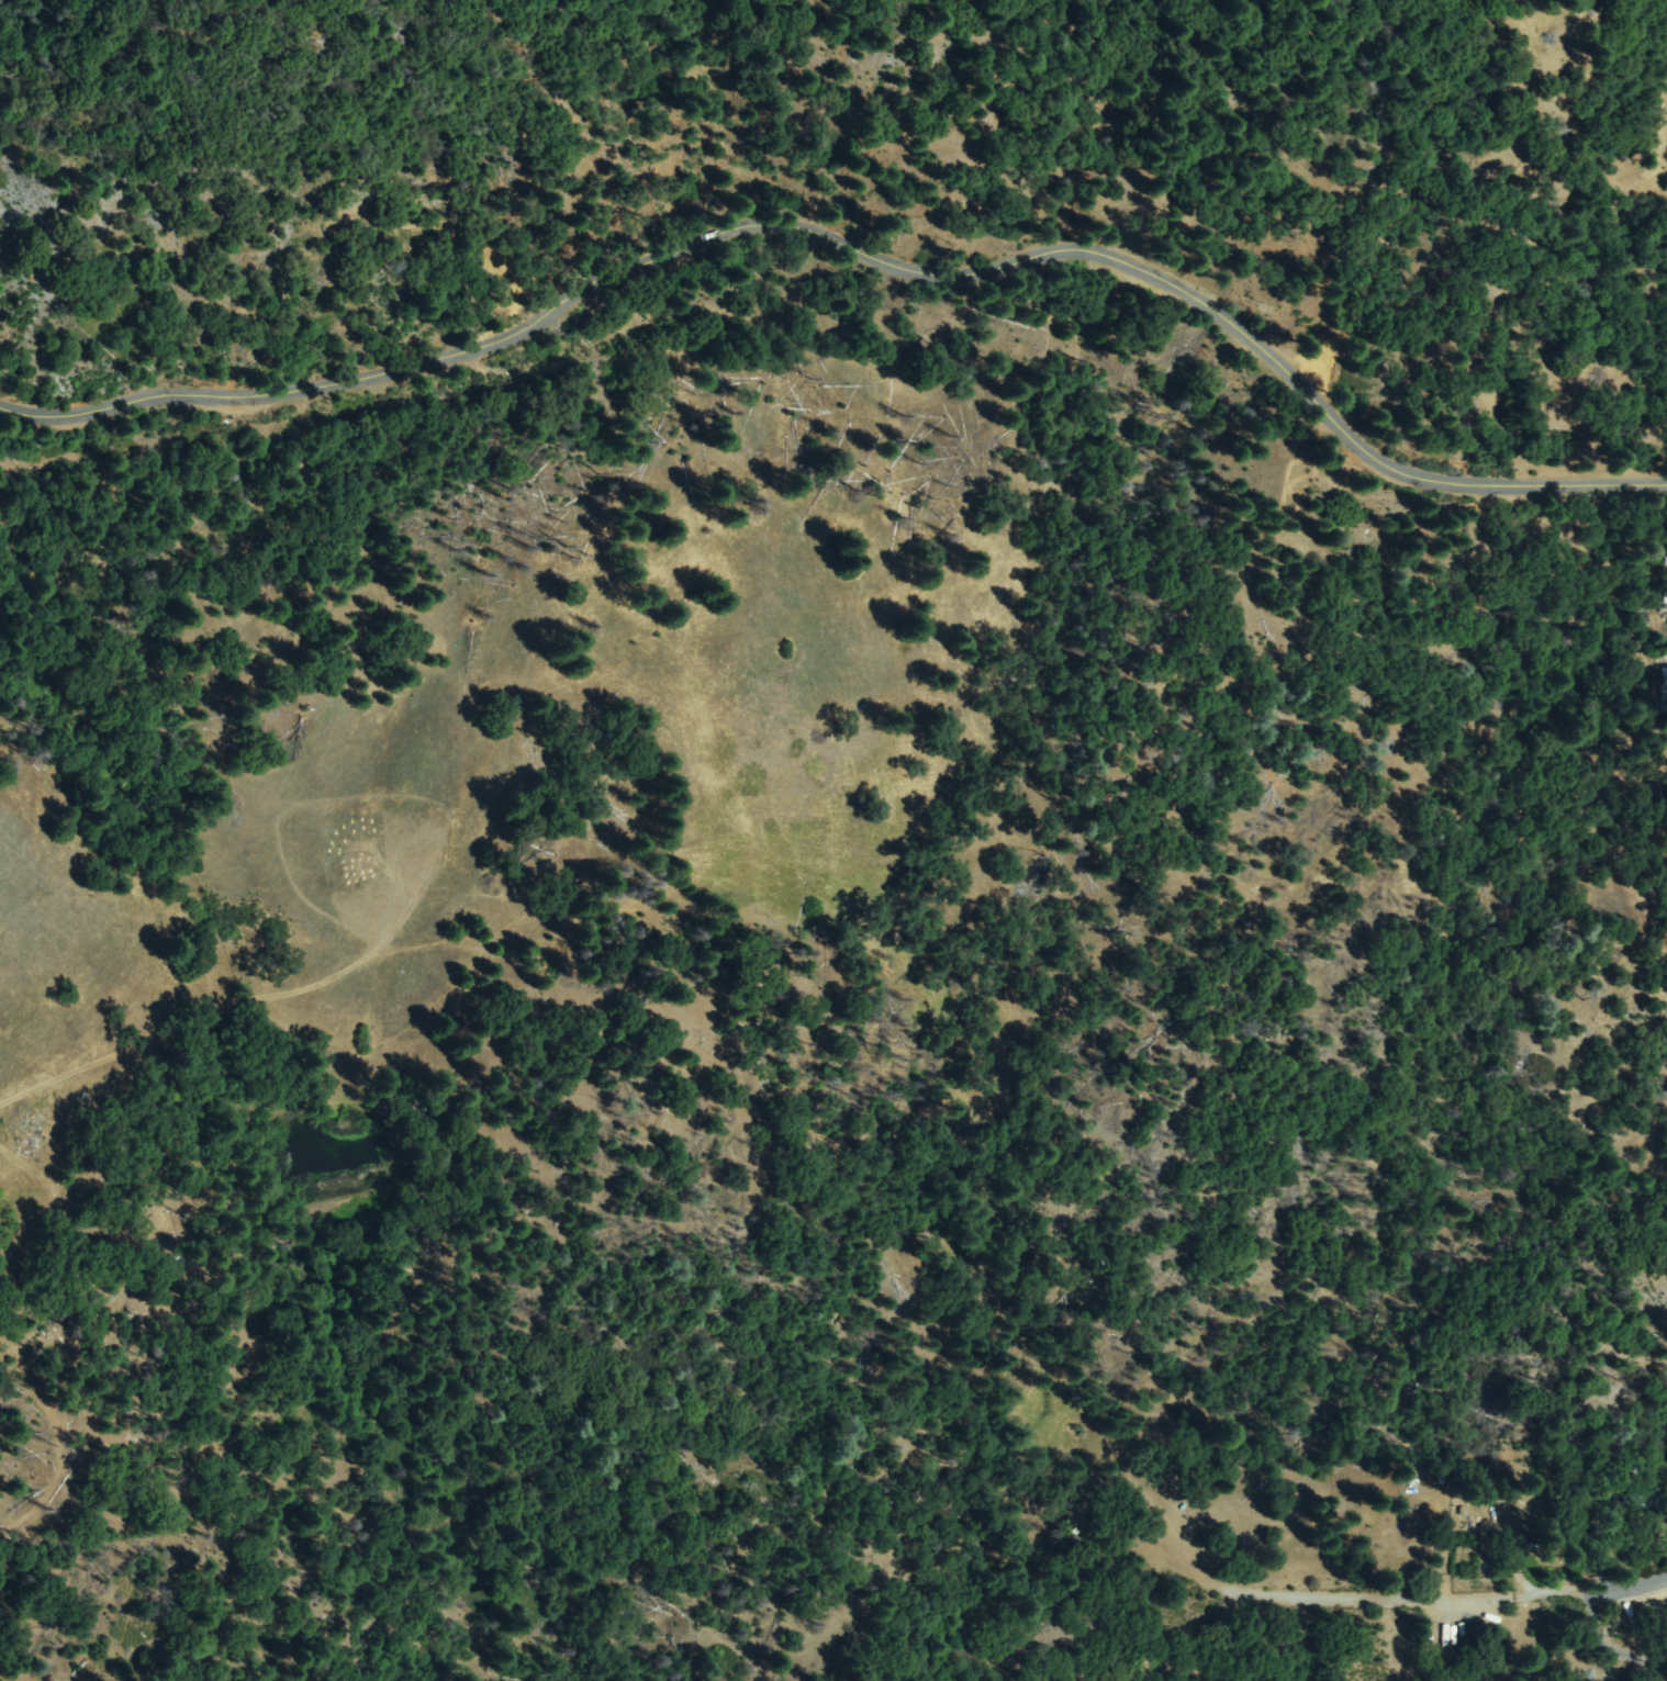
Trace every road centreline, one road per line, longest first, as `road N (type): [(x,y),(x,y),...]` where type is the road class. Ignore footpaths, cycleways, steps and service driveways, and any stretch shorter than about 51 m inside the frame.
road 1 (tertiary): [(1666,486),(1474,486),(1392,467),(1356,444),(1241,333),(1190,296),(1112,260),(1034,259),(924,274),(782,231),(715,236),(451,359),(377,377),(258,399),(150,399),(75,415),(0,407)]
road 2 (residential): [(598,570),(560,603),(508,628),(462,701),(372,888),(278,982),(0,1104)]

